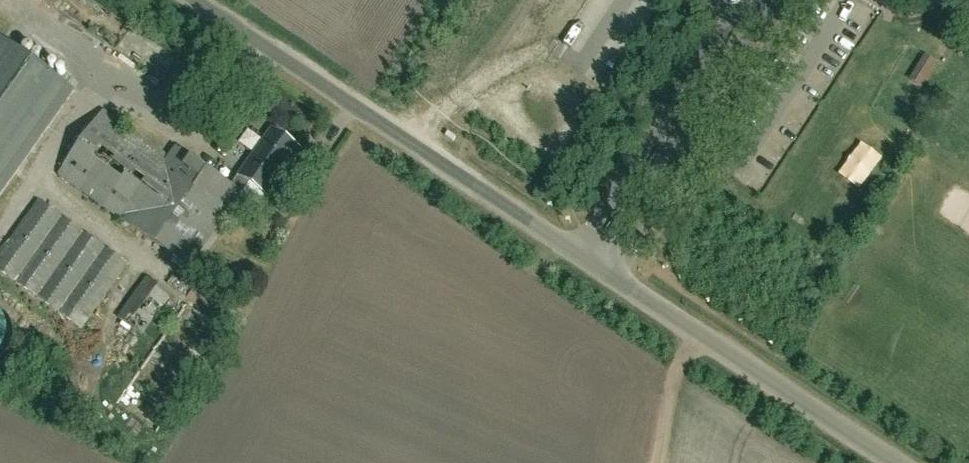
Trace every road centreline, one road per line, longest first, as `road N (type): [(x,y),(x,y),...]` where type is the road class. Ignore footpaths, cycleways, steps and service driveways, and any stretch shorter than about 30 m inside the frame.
road 1 (unclassified): [(575,252),(195,0)]
road 2 (unclassified): [(897,462),(595,264)]
road 3 (unclassified): [(595,264),(770,0)]
road 4 (unclassified): [(744,0),(575,252)]
road 5 (track): [(664,462),(691,329)]

